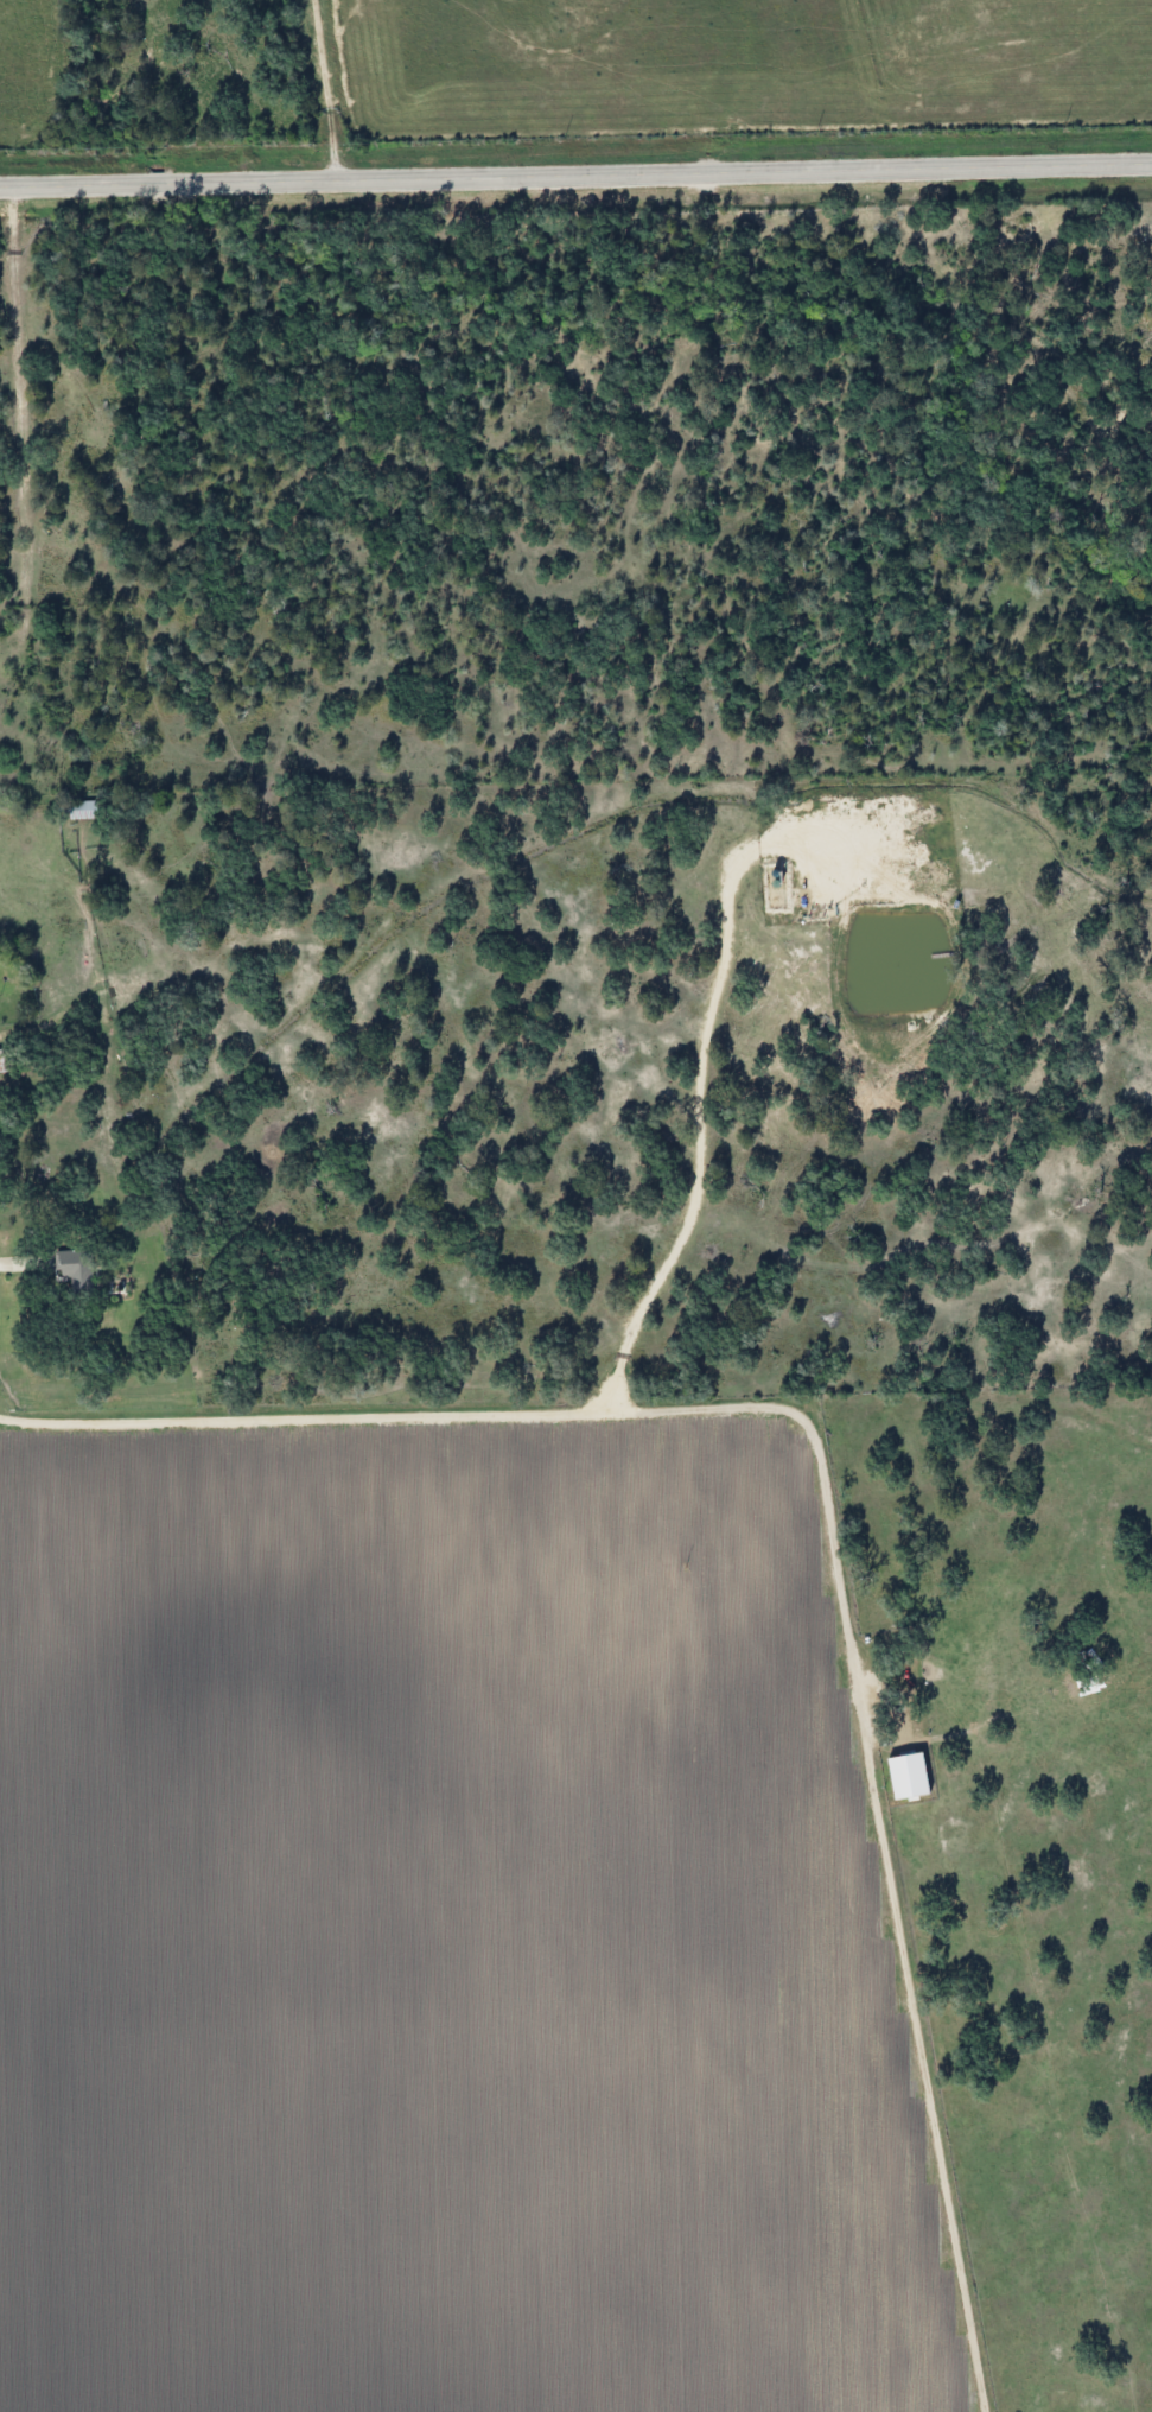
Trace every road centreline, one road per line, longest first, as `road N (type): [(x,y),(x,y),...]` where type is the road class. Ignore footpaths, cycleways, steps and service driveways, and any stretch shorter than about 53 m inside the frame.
road 1 (tertiary): [(1151,163),(278,183),(0,178)]
road 2 (residential): [(278,183),(250,62),(211,0)]

